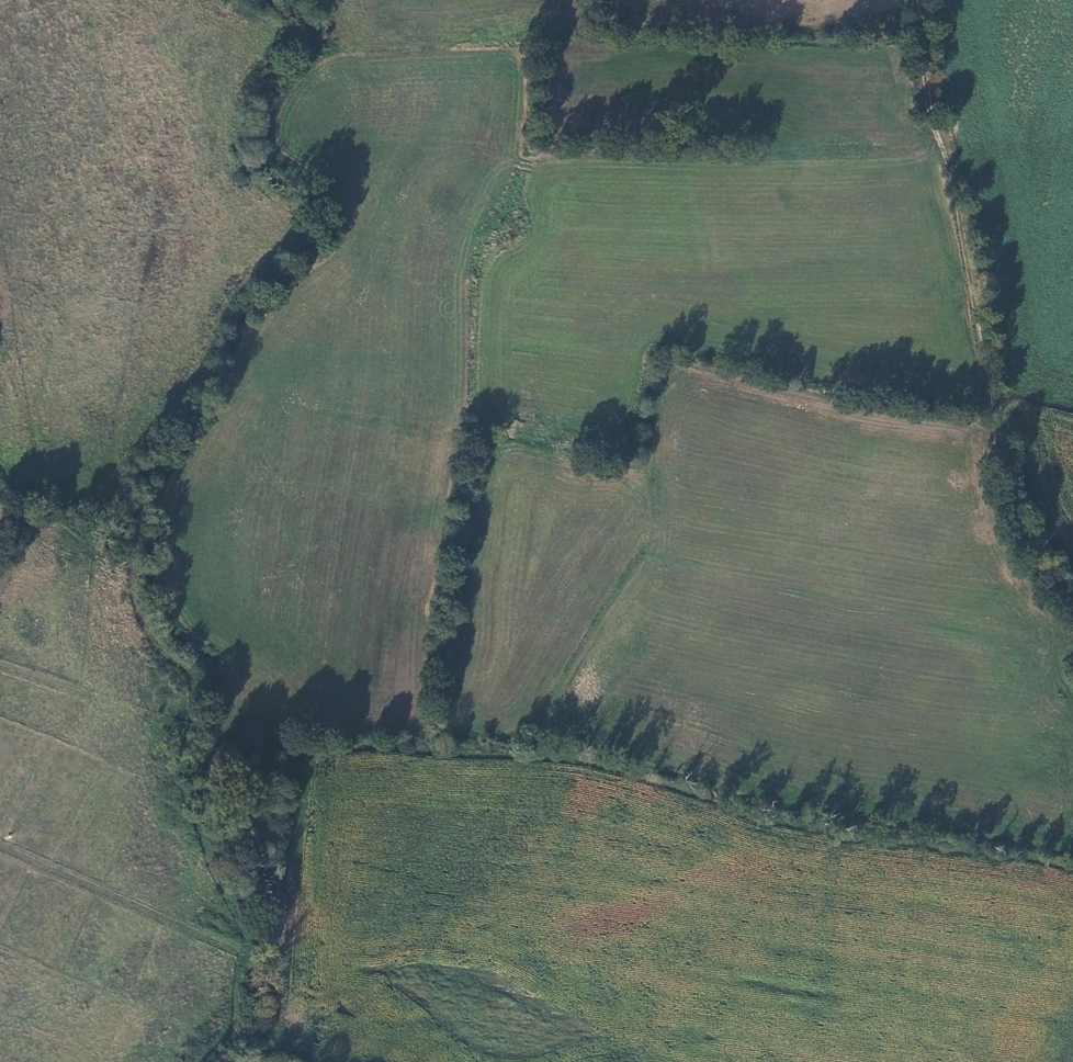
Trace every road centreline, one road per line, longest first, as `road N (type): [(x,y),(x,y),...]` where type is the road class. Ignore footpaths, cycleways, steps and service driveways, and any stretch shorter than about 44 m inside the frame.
road 1 (track): [(1072,615),(1012,529),(914,0)]
road 2 (track): [(0,848),(211,939)]

